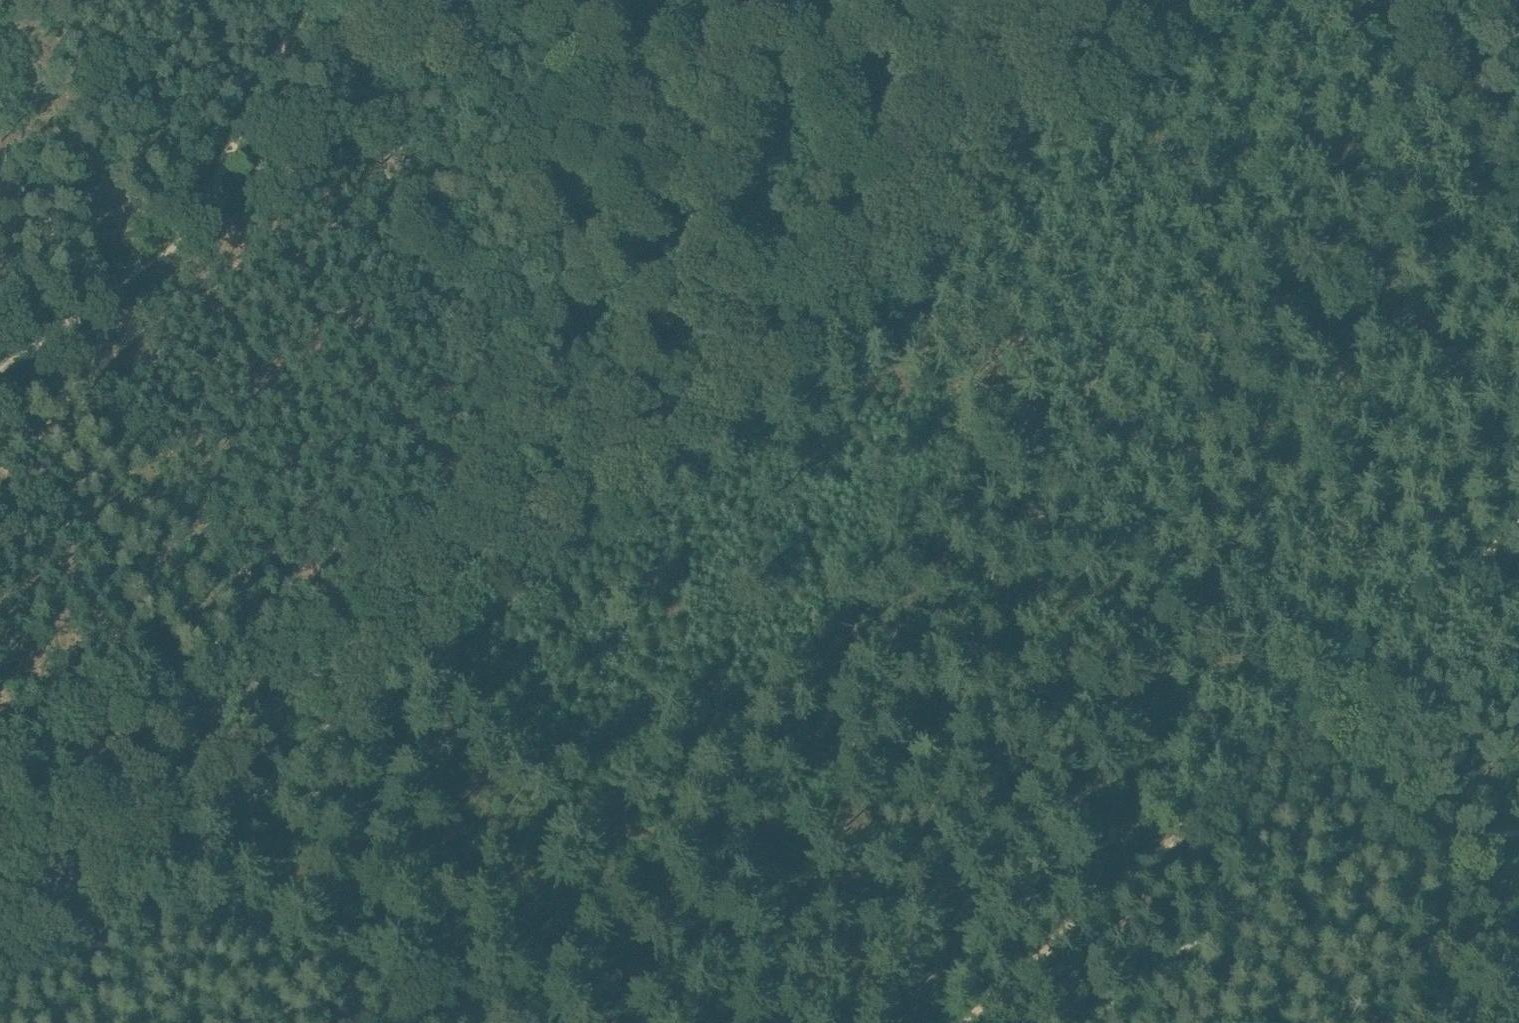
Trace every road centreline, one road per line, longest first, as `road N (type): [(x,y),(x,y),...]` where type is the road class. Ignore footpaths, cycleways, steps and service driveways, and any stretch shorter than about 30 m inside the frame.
road 1 (secondary): [(0,923),(1193,0)]
road 2 (track): [(1297,723),(961,1022)]
road 3 (track): [(1518,517),(1297,723)]

